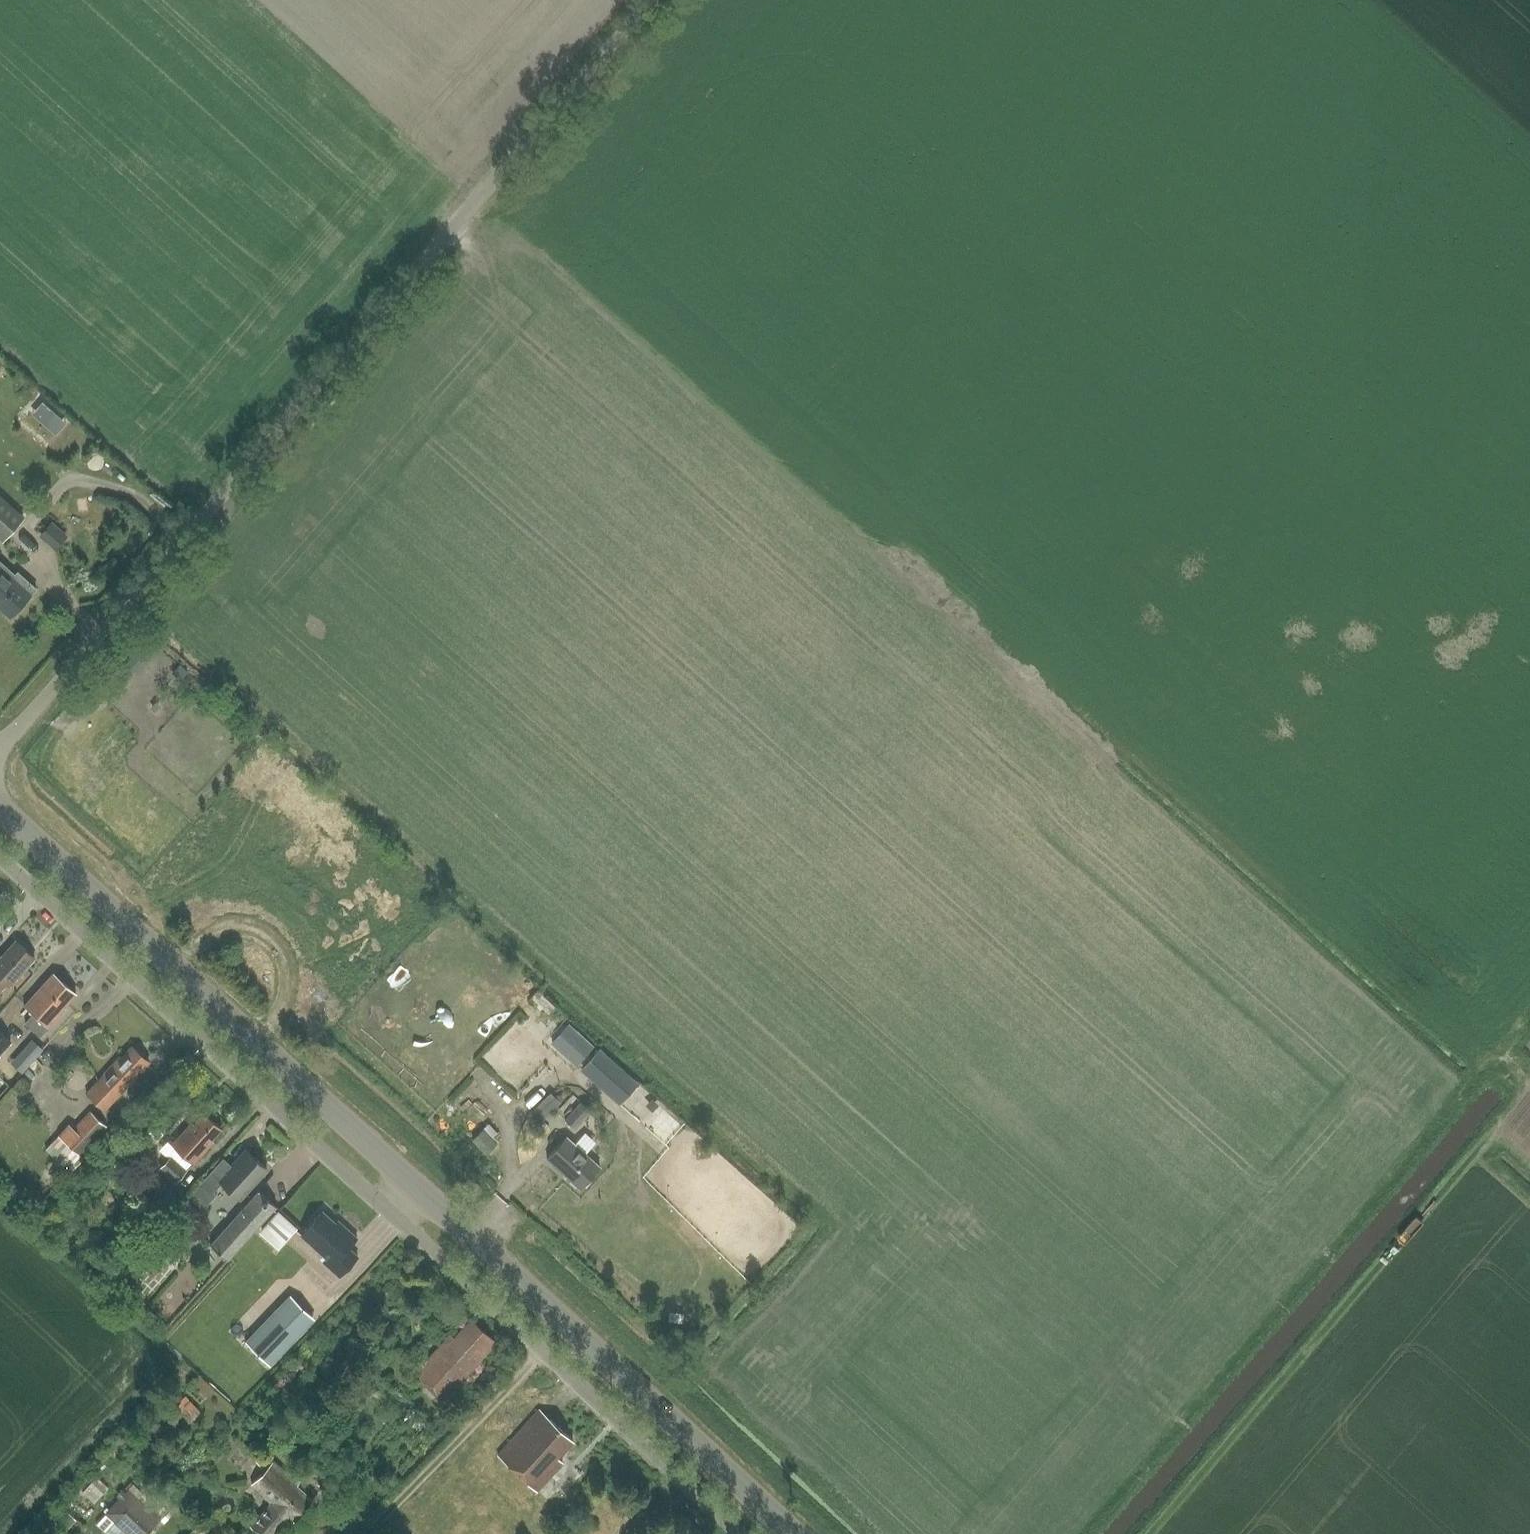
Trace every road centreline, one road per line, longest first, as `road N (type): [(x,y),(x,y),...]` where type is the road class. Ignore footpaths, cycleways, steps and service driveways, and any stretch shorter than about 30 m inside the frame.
road 1 (secondary): [(790,1533),(0,810)]
road 2 (unclassified): [(738,1533),(0,858)]
road 3 (unclassified): [(0,750),(661,0)]

